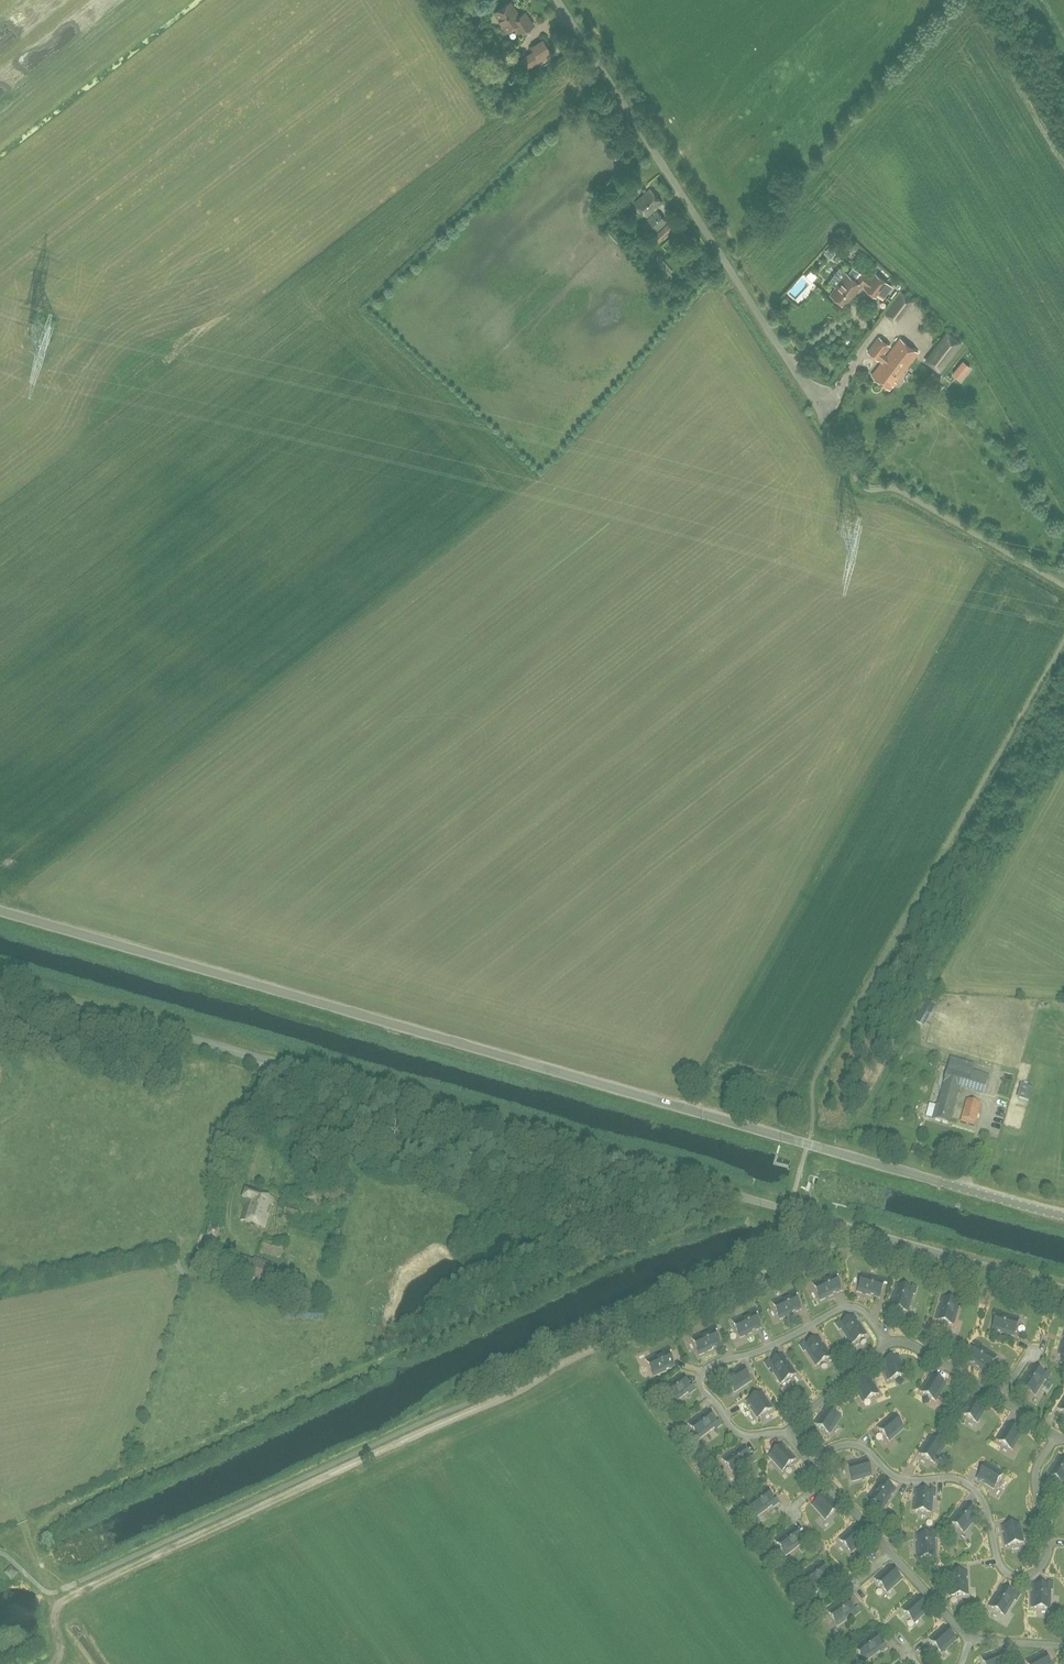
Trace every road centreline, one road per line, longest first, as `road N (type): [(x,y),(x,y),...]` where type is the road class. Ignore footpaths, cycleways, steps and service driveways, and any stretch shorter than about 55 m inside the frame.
road 1 (unclassified): [(1063,1289),(0,983)]
road 2 (tertiary): [(0,913),(1063,1214)]
road 3 (track): [(63,1583),(81,1591),(517,1391),(845,1226)]
road 4 (unclassified): [(826,403),(813,402),(559,0)]

